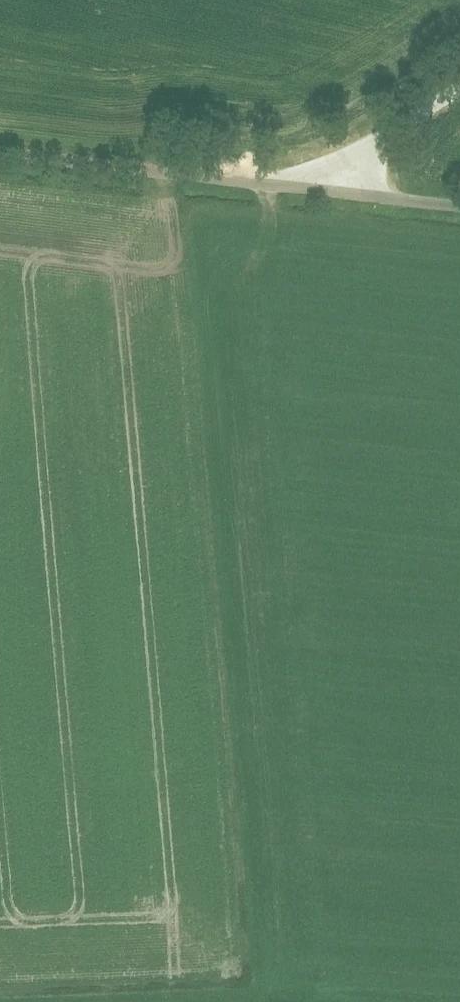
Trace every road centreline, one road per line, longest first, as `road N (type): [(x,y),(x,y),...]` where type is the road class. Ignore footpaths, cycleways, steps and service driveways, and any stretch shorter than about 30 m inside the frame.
road 1 (residential): [(0,155),(338,193)]
road 2 (residential): [(338,193),(459,90)]
road 3 (residential): [(338,193),(459,204)]

